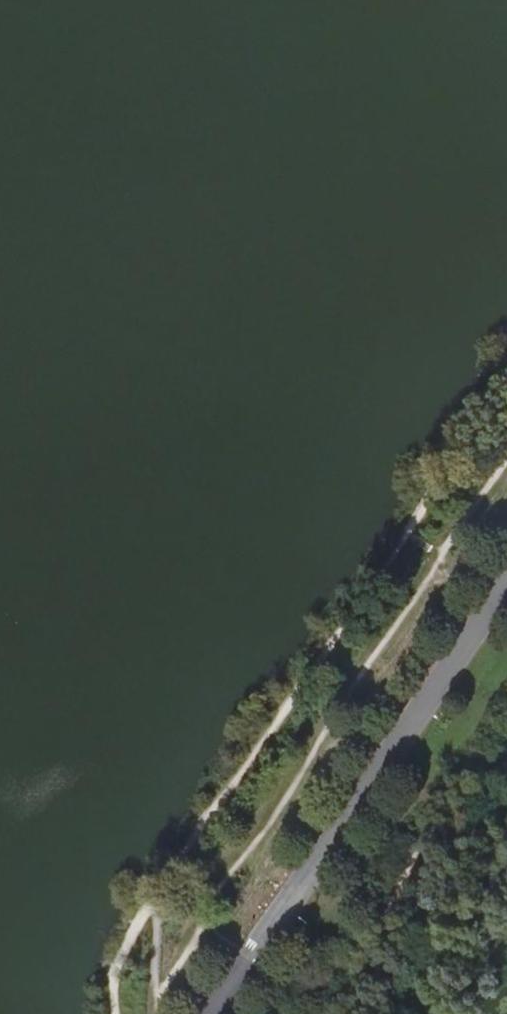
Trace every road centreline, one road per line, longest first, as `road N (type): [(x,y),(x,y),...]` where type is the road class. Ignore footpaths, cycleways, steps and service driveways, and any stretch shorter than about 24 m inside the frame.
road 1 (residential): [(506,589),(220,1013)]

